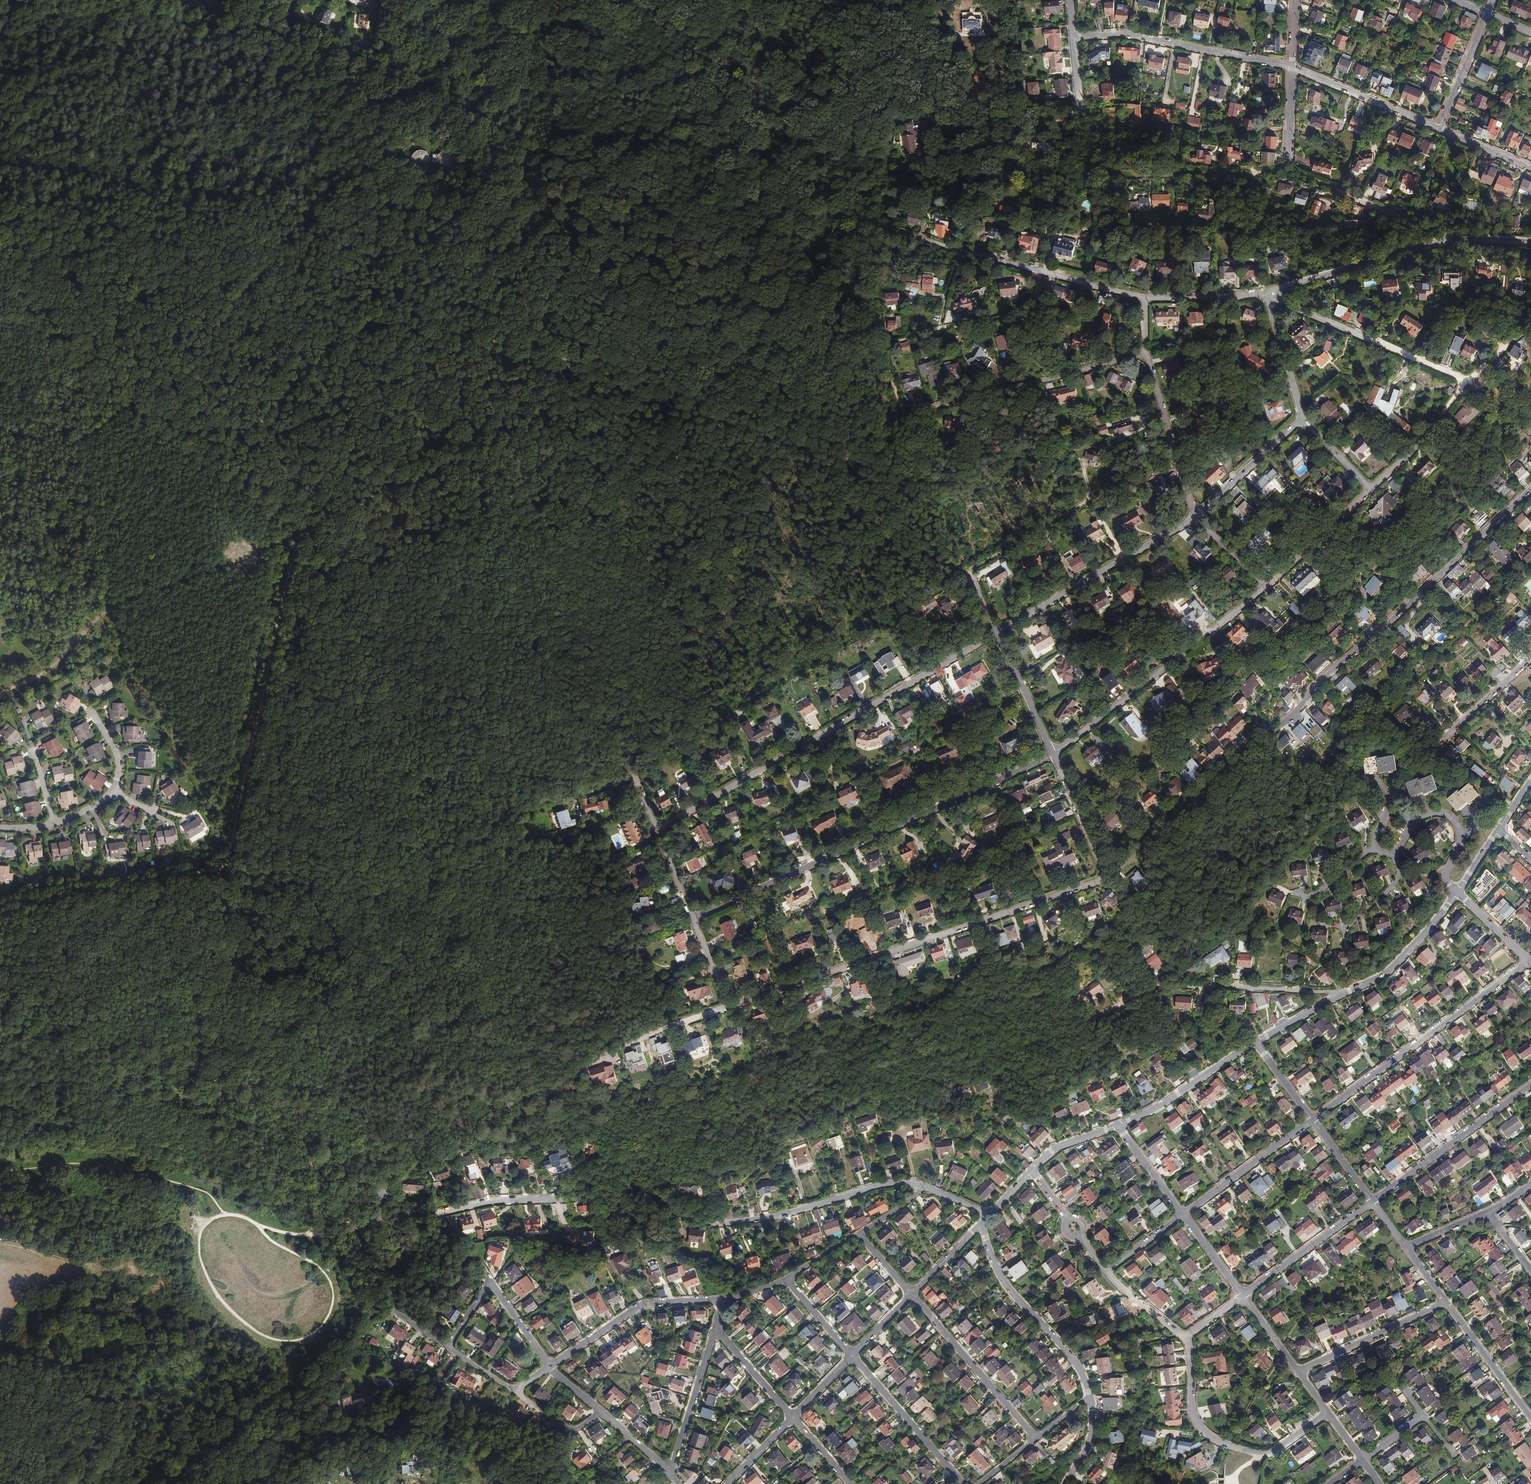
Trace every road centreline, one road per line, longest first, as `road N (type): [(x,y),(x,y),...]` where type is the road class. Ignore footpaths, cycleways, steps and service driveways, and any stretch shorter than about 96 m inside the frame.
road 1 (track): [(289,37),(396,71),(441,68),(532,112),(628,99),(672,105),(758,68),(761,29),(820,0)]
road 2 (residential): [(922,1190),(884,1187),(738,1222),(696,1219),(642,1195),(597,1193),(491,1201),(368,1229)]
road 3 (track): [(570,356),(670,613),(634,774)]
road 4 (track): [(289,37),(332,97),(406,142),(356,174),(224,305)]
road 5 (residential): [(729,1006),(1108,878)]
road 6 (track): [(456,953),(63,1016)]
road 7 (residential): [(693,919),(1053,755)]
road 8 (residential): [(998,633),(657,830)]
road 9 (track): [(232,1214),(201,1232),(201,1256),(218,1293),(265,1336),(309,1336),(331,1309),(330,1280),(243,1216)]
road 10 (track): [(302,524),(153,425),(31,323),(0,318)]
road 11 (track): [(224,305),(319,359),(385,349),(416,333),(570,356)]
road 12 (residential): [(1530,488),(1325,676),(1272,737)]
road 13 (track): [(302,524),(443,852)]
road 14 (track): [(221,869),(302,524)]
road 15 (track): [(570,356),(672,375),(800,377),(881,348)]
road 16 (track): [(296,537),(114,606),(48,673)]
road 17 (track): [(63,1016),(81,1045),(138,1087),(230,1133),(281,1183)]
road 18 (residential): [(1053,755),(1267,586)]
road 19 (residential): [(1145,298),(882,231)]
road 20 (residential): [(1312,1120),(1529,961)]
road 21 (residential): [(1272,292),(1451,242),(1530,243)]
road 22 (residential): [(905,416),(1146,352)]
road 23 (track): [(881,348),(932,497),(971,576)]
road 24 (residential): [(1154,984),(1086,1027),(938,1078)]
road 25 (residential): [(1328,1414),(1271,1452),(1218,1441),(1193,1413),(1186,1338)]
road 26 (track): [(302,524),(224,305)]
road 27 (residential): [(998,633),(1195,517)]
road 28 (track): [(0,265),(167,286),(224,305)]
road 29 (track): [(0,906),(221,869)]
road 30 (track): [(221,869),(335,872),(443,852)]
road 31 (residential): [(1074,37),(1123,34),(1292,67)]
road 32 (track): [(1451,242),(1288,164),(1251,170)]
road 33 (residential): [(1468,381),(1272,292)]
road 34 (residential): [(1090,1396),(1072,1359),(1002,1278),(984,1225)]
road 35 (track): [(0,1171),(79,1163),(196,1188)]
road 36 (track): [(881,348),(1030,312),(1040,270)]
road 37 (residential): [(1530,1086),(1372,1201)]
road 38 (residential): [(550,1367),(644,1304),(722,1299)]
road 39 (residential): [(912,1294),(1037,1438)]
road 40 (residential): [(1342,994),(1154,984)]
road 41 (residential): [(550,1367),(490,1283),(447,1347)]
road 42 (track): [(889,120),(827,223),(836,232),(882,231)]
road 43 (track): [(120,0),(194,31),(289,37)]
road 44 (residential): [(1146,352),(1195,517)]
road 45 (residential): [(852,1356),(963,1483)]
road 46 (residential): [(1231,768),(1108,878)]
road 47 (residential): [(1298,1372),(1446,1302)]
road 48 (residential): [(1372,1201),(1243,1296)]
road 49 (residential): [(1183,1215),(1312,1120)]
road 50 (residential): [(1118,1125),(1255,1043)]
road 51 (residential): [(1292,67),(1439,129)]
road 52 (residential): [(1342,994),(1383,975),(1457,893)]
road 53 (residential): [(92,711),(118,750),(119,776),(101,801),(55,823)]
road 54 (residential): [(669,1473),(714,1331)]
road 55 (residential): [(1468,381),(1370,490)]
road 56 (residential): [(1302,417),(1195,517)]
road 57 (residential): [(1446,1302),(1530,1418)]
road 58 (residential): [(1370,490),(1267,586)]
road 59 (residential): [(1108,878),(1053,755)]
road 60 (residential): [(1053,755),(998,633)]
road 61 (residential): [(1530,658),(1435,745)]
road 62 (residential): [(1272,292),(1302,417)]
road 63 (residential): [(1272,292),(1145,298)]
road 64 (track): [(443,852),(482,927),(480,943),(456,953)]
road 65 (residential): [(1439,129),(1488,14)]
road 66 (track): [(906,0),(898,105),(889,120)]
road 67 (track): [(434,831),(553,803)]

